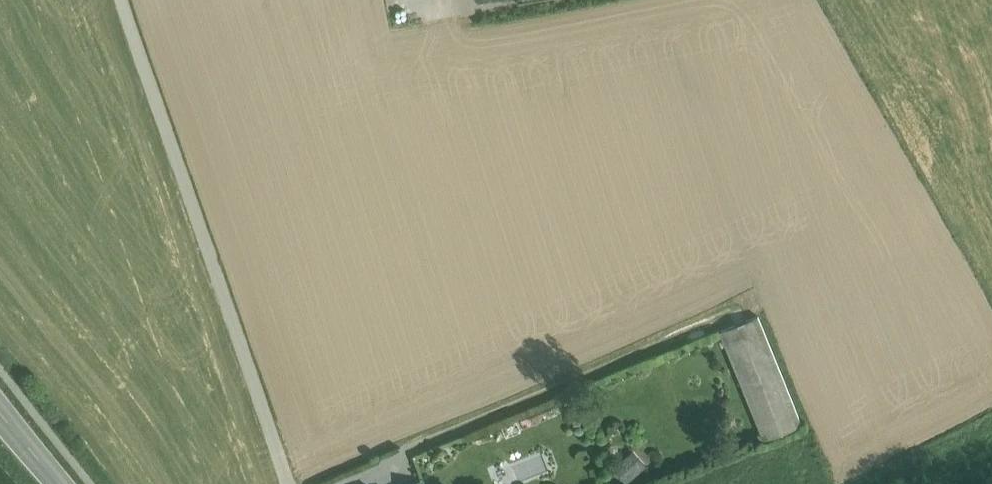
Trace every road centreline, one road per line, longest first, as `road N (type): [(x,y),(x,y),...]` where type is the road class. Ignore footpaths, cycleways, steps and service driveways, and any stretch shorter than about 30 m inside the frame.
road 1 (unclassified): [(121,0),(288,483)]

